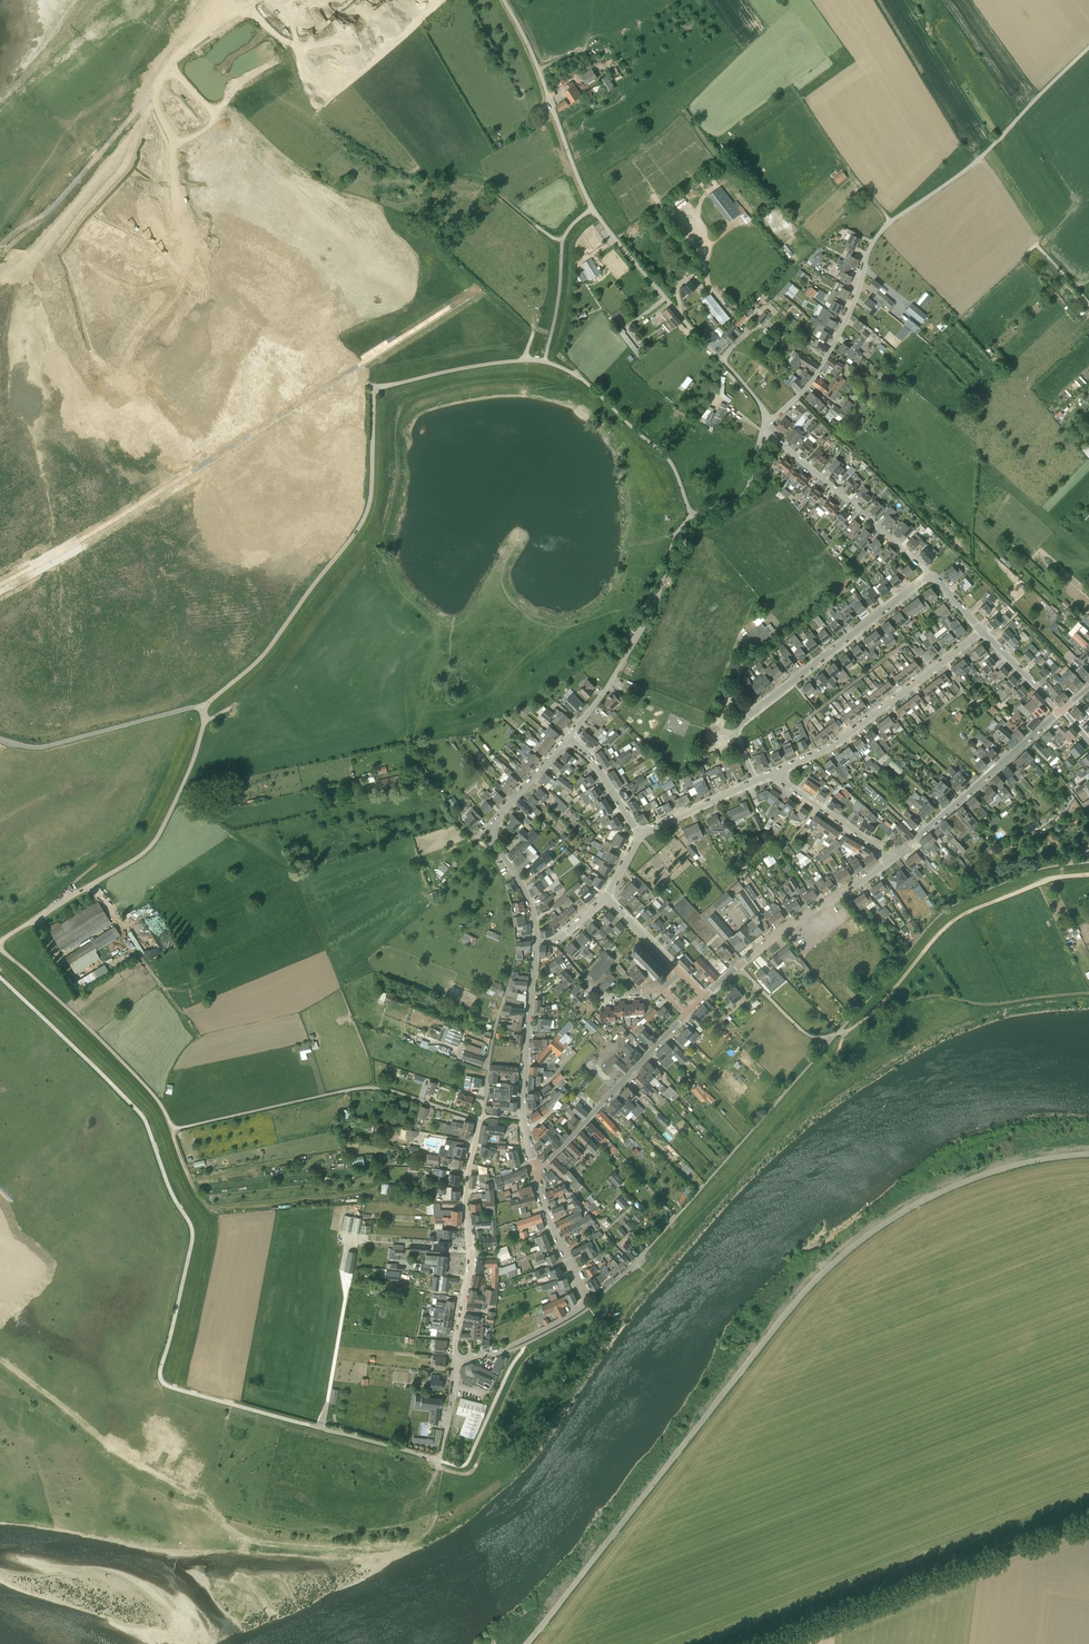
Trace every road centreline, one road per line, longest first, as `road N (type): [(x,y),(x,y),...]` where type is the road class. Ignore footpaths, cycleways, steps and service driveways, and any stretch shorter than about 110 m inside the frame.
road 1 (unclassified): [(1088,1153),(960,1182),(882,1224),(830,1266),(525,1643)]
road 2 (unclassified): [(208,702),(269,649),(364,521),(379,387),(470,366),(556,365),(668,458),(692,517)]
road 3 (track): [(0,961),(143,1097),(205,1216),(210,1229),(174,1389)]
road 4 (residential): [(495,1352),(514,1350),(589,1308),(832,1038)]
road 5 (track): [(204,719),(272,658),(369,523),(384,386)]
road 6 (unclassified): [(0,942),(153,843),(192,767),(208,702)]
road 7 (unclassified): [(832,1038),(947,909),(1045,868),(1088,862)]
road 8 (residential): [(172,1128),(375,1088),(481,1119)]
road 9 (residential): [(757,781),(739,737),(745,719),(931,576)]
road 10 (unclassified): [(768,421),(593,208)]
road 11 (unclassified): [(883,230),(976,162),(1088,48)]
road 12 (track): [(876,1012),(952,923),(1050,879),(1088,875)]
road 13 (residential): [(568,737),(649,619),(676,534),(692,517)]
road 14 (track): [(844,1033),(923,996),(987,1005),(1088,994)]
road 15 (residential): [(776,774),(836,746),(983,631)]
road 16 (unclassified): [(172,1128),(155,1096),(0,947)]
road 17 (residential): [(456,1360),(471,1251),(467,1176),(481,1119)]
road 18 (residential): [(495,1352),(585,1303),(535,1174)]
road 19 (residential): [(536,940),(531,906),(493,829),(568,737)]
road 20 (unclassified): [(309,1425),(440,1460),(456,1360)]
road 21 (track): [(444,1469),(473,1470),(525,1362),(598,1321)]
road 22 (unclassified): [(593,208),(504,0)]
road 23 (residential): [(768,421),(814,376),(883,230)]
road 24 (unclassified): [(893,858),(1061,711)]
road 25 (residential): [(931,576),(764,430)]
road 26 (residential): [(535,1174),(687,1014)]
road 27 (residential): [(0,739),(45,747),(208,702)]
road 28 (track): [(320,1428),(346,1295),(345,1249),(348,1236),(361,1238)]
road 29 (track): [(321,1175),(198,1187),(172,1128)]
road 30 (residential): [(523,1120),(536,940)]
road 31 (residential): [(760,949),(893,858)]
road 32 (residential): [(893,858),(776,774)]
road 33 (residential): [(640,836),(757,781)]
road 34 (residential): [(692,517),(746,494),(764,430)]
road 35 (residential): [(640,836),(590,755),(568,737)]
road 36 (unclassified): [(832,1038),(805,1033),(738,966)]

